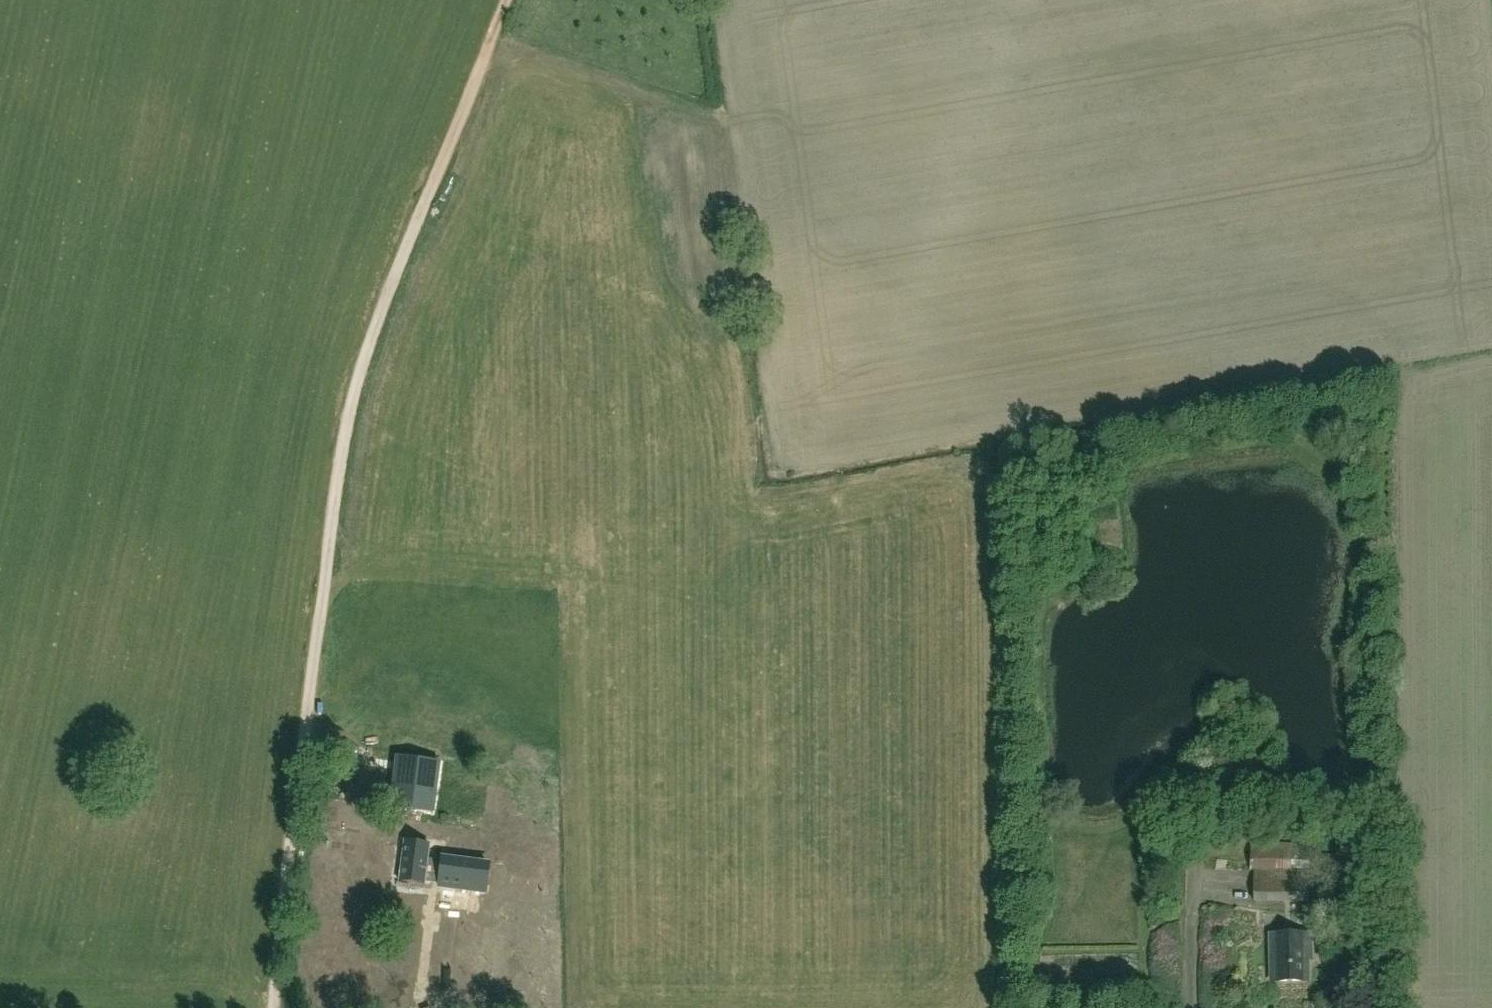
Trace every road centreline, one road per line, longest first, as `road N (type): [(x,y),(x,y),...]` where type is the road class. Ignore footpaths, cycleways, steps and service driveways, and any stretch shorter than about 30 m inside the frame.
road 1 (track): [(274,1007),(307,755),(380,340),(513,0)]

